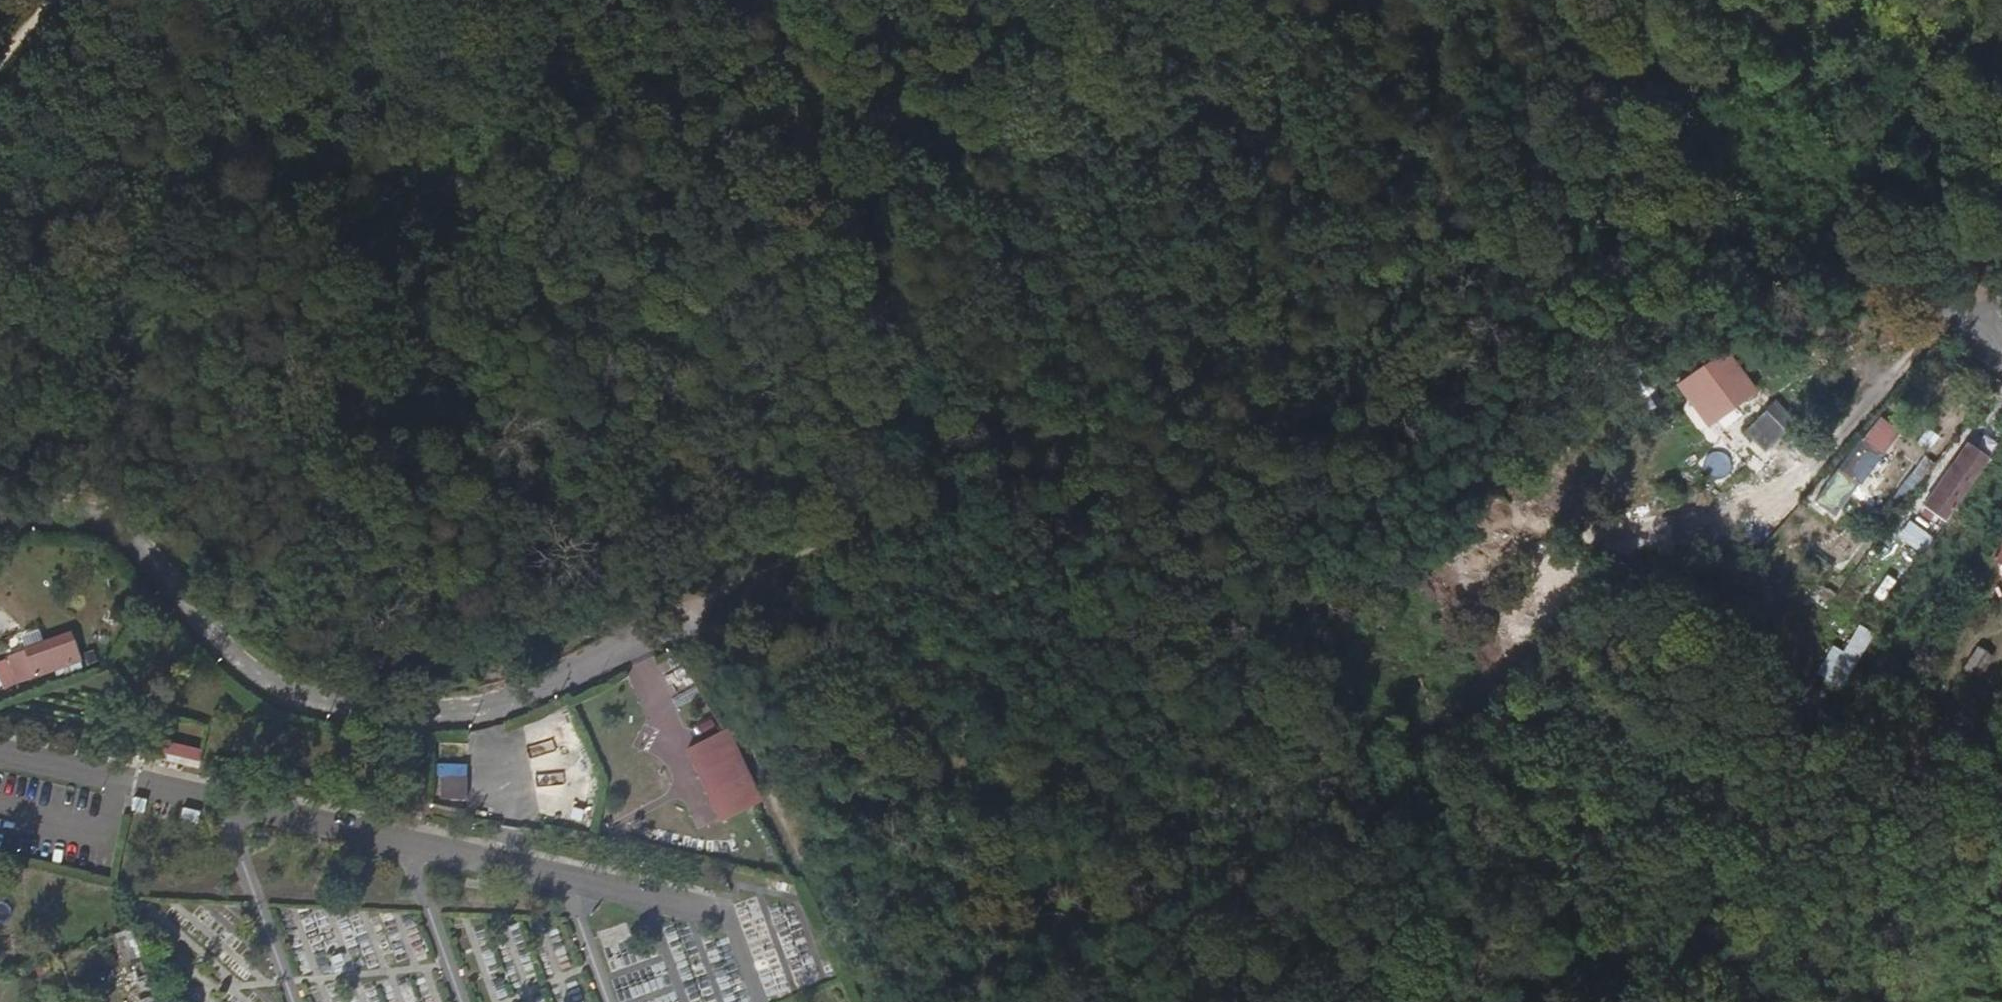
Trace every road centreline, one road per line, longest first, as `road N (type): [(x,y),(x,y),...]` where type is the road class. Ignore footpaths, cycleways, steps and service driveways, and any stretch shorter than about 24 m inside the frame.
road 1 (track): [(1942,292),(1736,299),(1620,321),(1552,356),(1404,497),(1329,530),(1253,543),(1097,536),(939,511)]
road 2 (track): [(836,184),(675,100),(540,82),(275,126),(111,177),(0,168)]
road 3 (track): [(770,0),(910,400),(939,511),(694,621)]
road 4 (track): [(1288,537),(1470,896),(1570,1001)]
road 5 (unclassified): [(399,708),(322,702),(269,684),(199,627),(118,536),(79,521),(0,515)]
road 6 (track): [(892,1001),(694,621)]
road 7 (track): [(694,621),(509,691),(399,708)]

